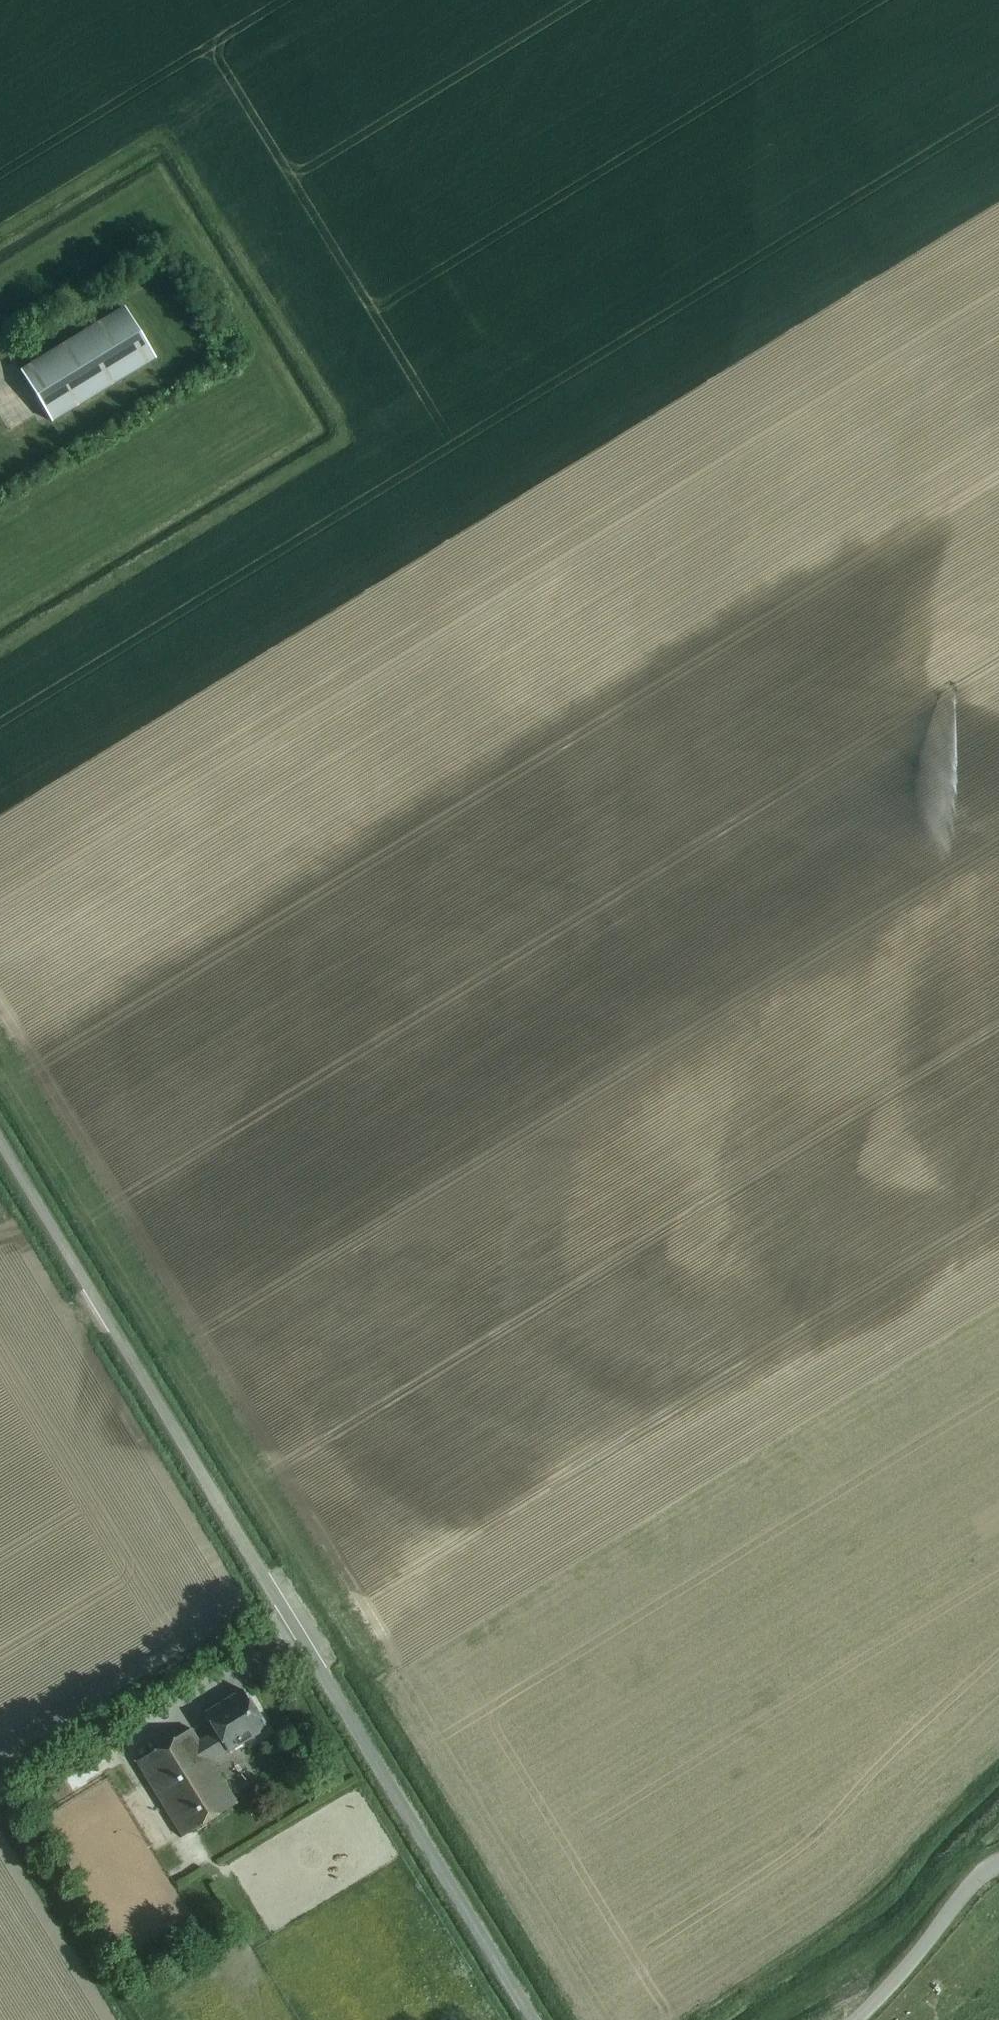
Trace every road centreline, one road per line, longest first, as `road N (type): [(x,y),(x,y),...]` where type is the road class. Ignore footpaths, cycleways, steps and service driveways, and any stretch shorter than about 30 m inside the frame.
road 1 (unclassified): [(532,2019),(0,1143)]
road 2 (unclassified): [(853,2019),(877,2002),(979,1872),(998,1865)]

